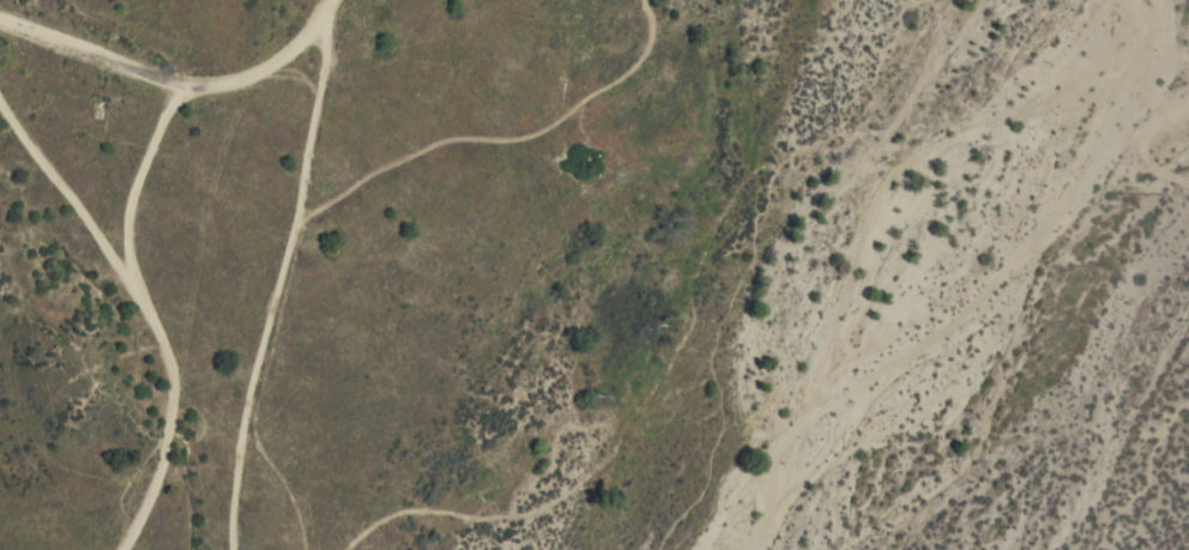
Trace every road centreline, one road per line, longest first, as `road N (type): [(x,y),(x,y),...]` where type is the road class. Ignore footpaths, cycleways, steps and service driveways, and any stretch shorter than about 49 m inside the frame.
road 1 (track): [(747,549),(790,460),(785,398),(831,212),(976,0)]
road 2 (track): [(314,23),(322,53),(313,127),(245,406),(234,549)]
road 3 (track): [(121,549),(163,451),(174,389),(123,237),(163,115),(191,89)]
road 4 (track): [(0,103),(137,289)]
road 5 (track): [(1188,98),(1151,122),(1142,161),(1188,184)]

